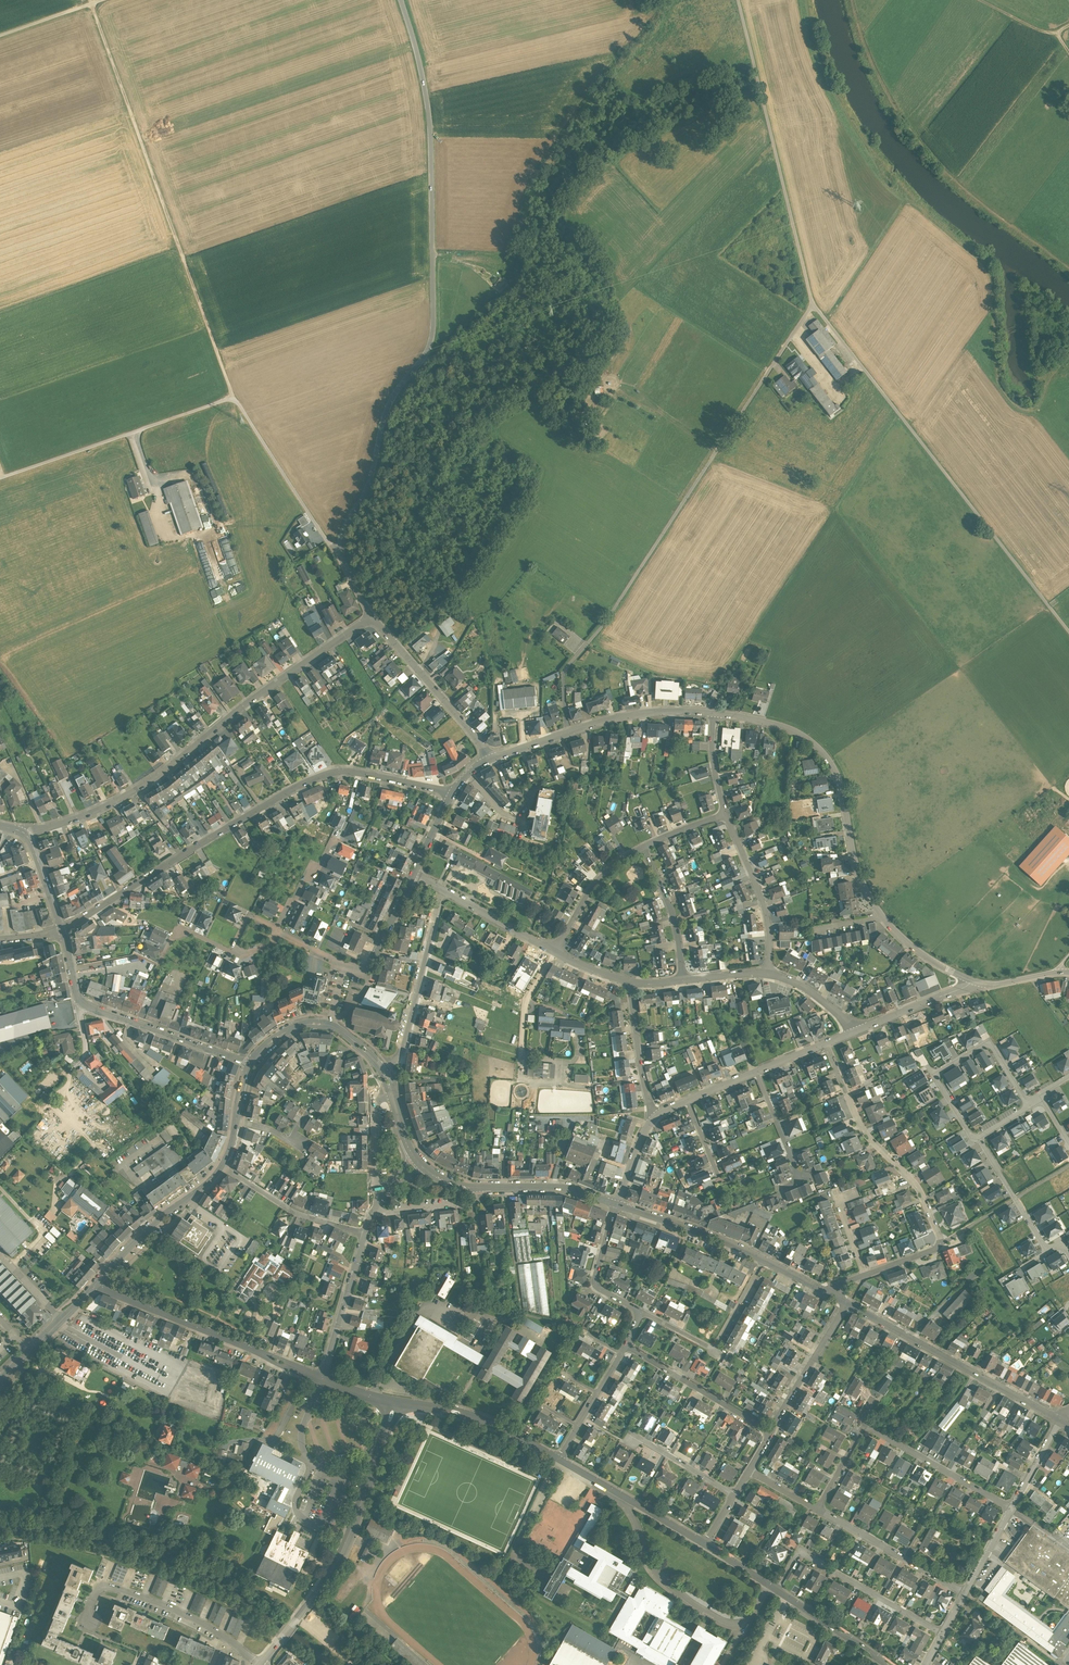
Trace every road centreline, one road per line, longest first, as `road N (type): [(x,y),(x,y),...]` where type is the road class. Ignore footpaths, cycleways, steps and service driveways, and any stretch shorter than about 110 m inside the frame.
road 1 (track): [(741,0),(814,306),(1068,631)]
road 2 (unclassified): [(403,0),(432,127),(433,343),(395,400),(374,480),(339,553)]
road 3 (track): [(568,732),(566,668),(604,624),(814,306)]
road 4 (track): [(0,480),(235,399),(339,553)]
road 5 (residential): [(62,930),(319,777),(345,770),(450,794)]
road 6 (track): [(235,399),(92,0)]
road 7 (residential): [(23,832),(123,798),(372,616)]
road 8 (residential): [(714,713),(779,726),(816,745),(842,788),(873,904),(899,938),(973,987)]
road 9 (track): [(0,1539),(56,1543),(159,1572),(225,1603),(279,1642)]
road 10 (residential): [(1012,1509),(865,1426),(816,1509)]
road 11 (residential): [(618,1205),(733,1247),(847,1303)]
road 12 (unclassified): [(322,1379),(96,1285)]
road 13 (residential): [(847,1303),(1060,1420)]
road 14 (residential): [(826,1044),(860,1124),(922,1192),(941,1242)]
road 15 (residential): [(490,758),(643,713),(714,713)]
road 16 (residential): [(259,1664),(210,1628),(108,1587),(98,1591),(86,1622)]
road 17 (residential): [(943,1634),(798,1551),(776,1590)]
road 18 (residential): [(382,1070),(402,1053),(441,889)]
road 19 (unclassified): [(325,1583),(397,1405)]
road 20 (residential): [(653,1116),(826,1044)]
road 21 (residential): [(372,616),(490,758)]
road 22 (tertiary): [(83,1003),(250,1064)]
road 23 (tertiary): [(221,1167),(96,1285)]
road 24 (unclassified): [(558,1458),(484,1419),(397,1405)]
road 25 (residential): [(816,1509),(964,1594)]
road 26 (unclassified): [(705,1544),(558,1458)]
road 27 (residential): [(625,1346),(769,1430)]
road 28 (residential): [(726,814),(765,913),(767,972)]
road 29 (residential): [(364,1234),(294,1214),(221,1167)]
road 30 (residential): [(322,1379),(364,1234)]
road 31 (residential): [(769,1430),(847,1303)]
road 32 (track): [(833,328),(912,202)]
road 33 (residential): [(478,1189),(553,1188),(618,1205)]
road 34 (residential): [(554,952),(594,884),(643,848)]
road 35 (residential): [(643,848),(669,900),(683,980)]
road 36 (tertiary): [(96,1285),(0,1384)]
road 37 (residential): [(653,1116),(630,983)]
road 38 (residential): [(639,1312),(594,1280),(618,1205)]
road 39 (unclassified): [(886,1664),(776,1590)]
road 40 (residential): [(1028,1104),(991,1046),(934,1074)]
road 41 (residential): [(558,1458),(625,1346)]
road 42 (residential): [(413,874),(370,964),(362,971),(343,965)]
road 43 (residential): [(441,889),(554,952)]
road 44 (residential): [(853,1032),(973,987)]

